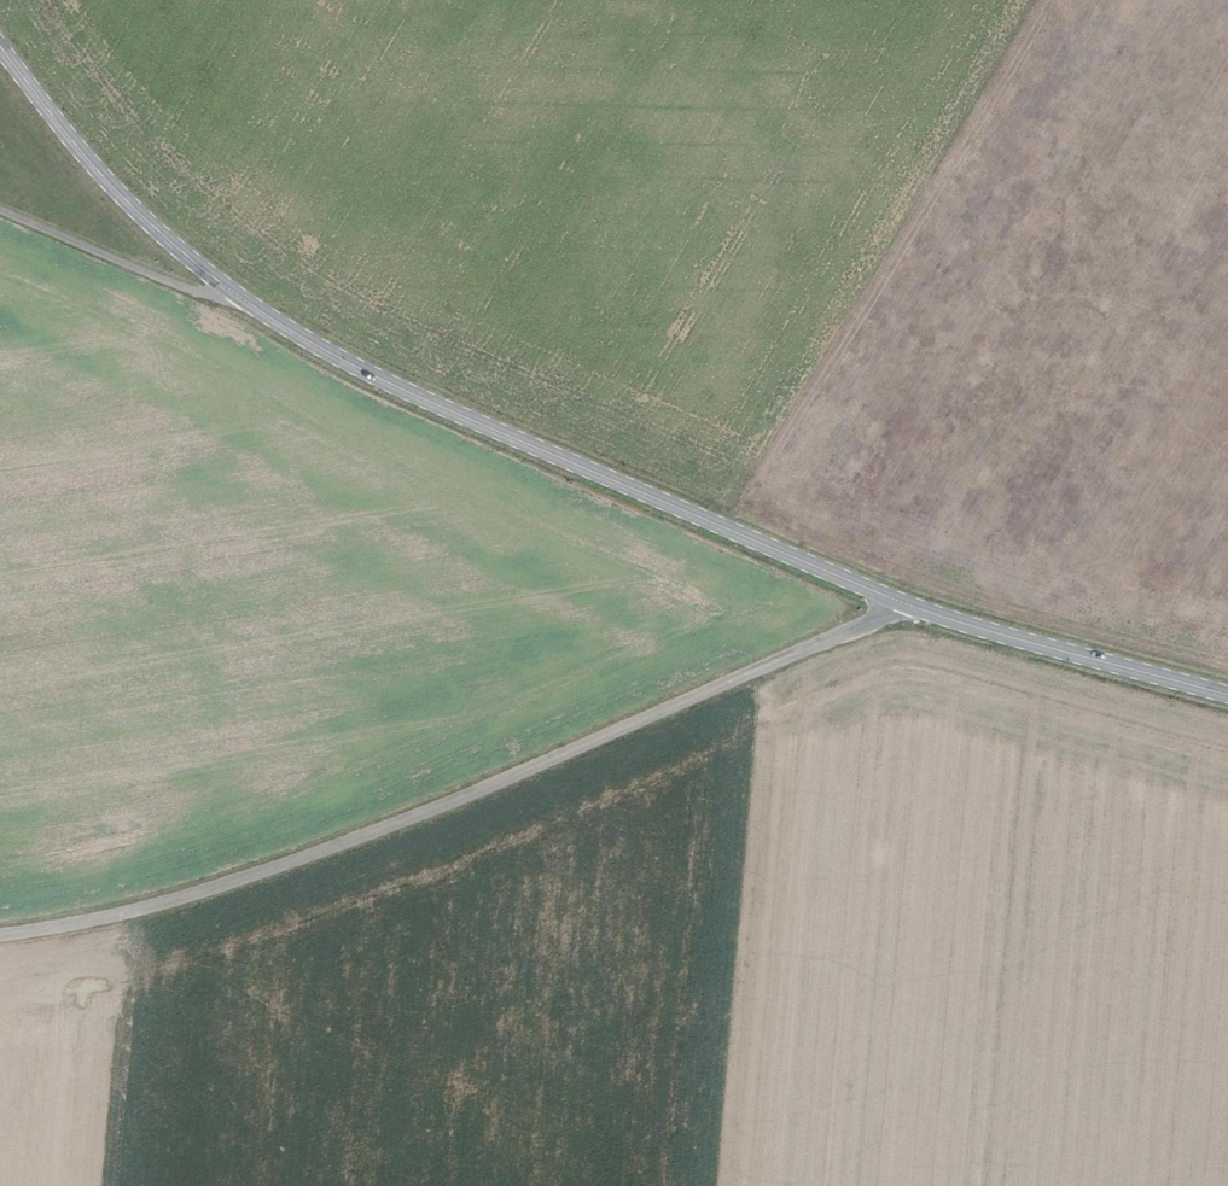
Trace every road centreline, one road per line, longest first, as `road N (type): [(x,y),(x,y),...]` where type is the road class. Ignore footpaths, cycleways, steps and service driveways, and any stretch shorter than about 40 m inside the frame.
road 1 (unclassified): [(903,604),(498,780),(125,917),(0,935)]
road 2 (secondary): [(239,297),(362,370),(454,413),(903,604)]
road 3 (secondary): [(0,46),(137,211),(239,297)]
road 4 (secondary): [(903,604),(1227,697)]
road 5 (unclassified): [(239,297),(171,283),(0,209)]

